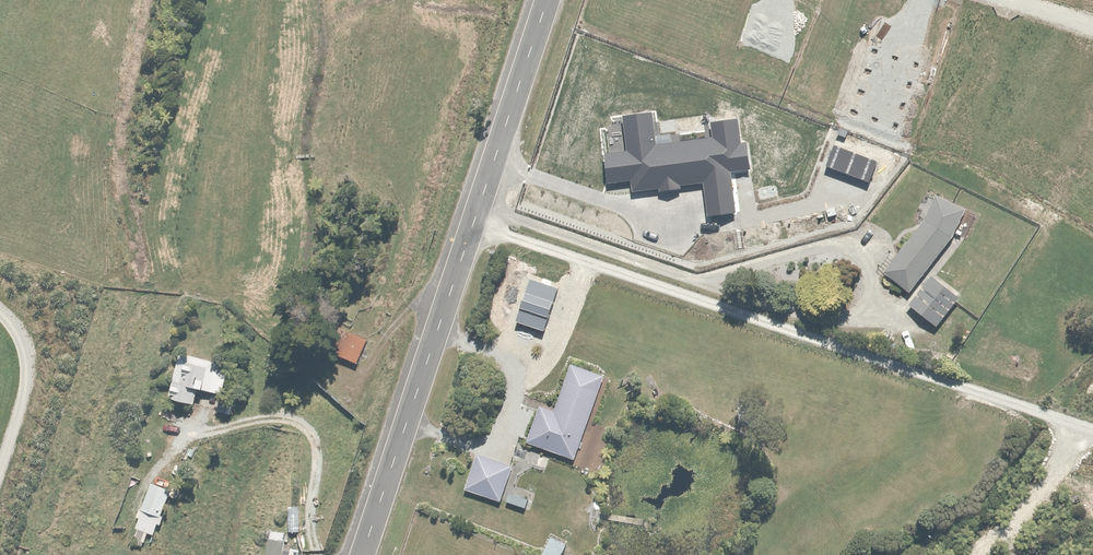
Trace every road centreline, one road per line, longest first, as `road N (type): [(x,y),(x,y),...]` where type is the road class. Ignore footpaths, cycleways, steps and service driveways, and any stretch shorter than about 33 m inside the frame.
road 1 (residential): [(360,554),(546,0)]

